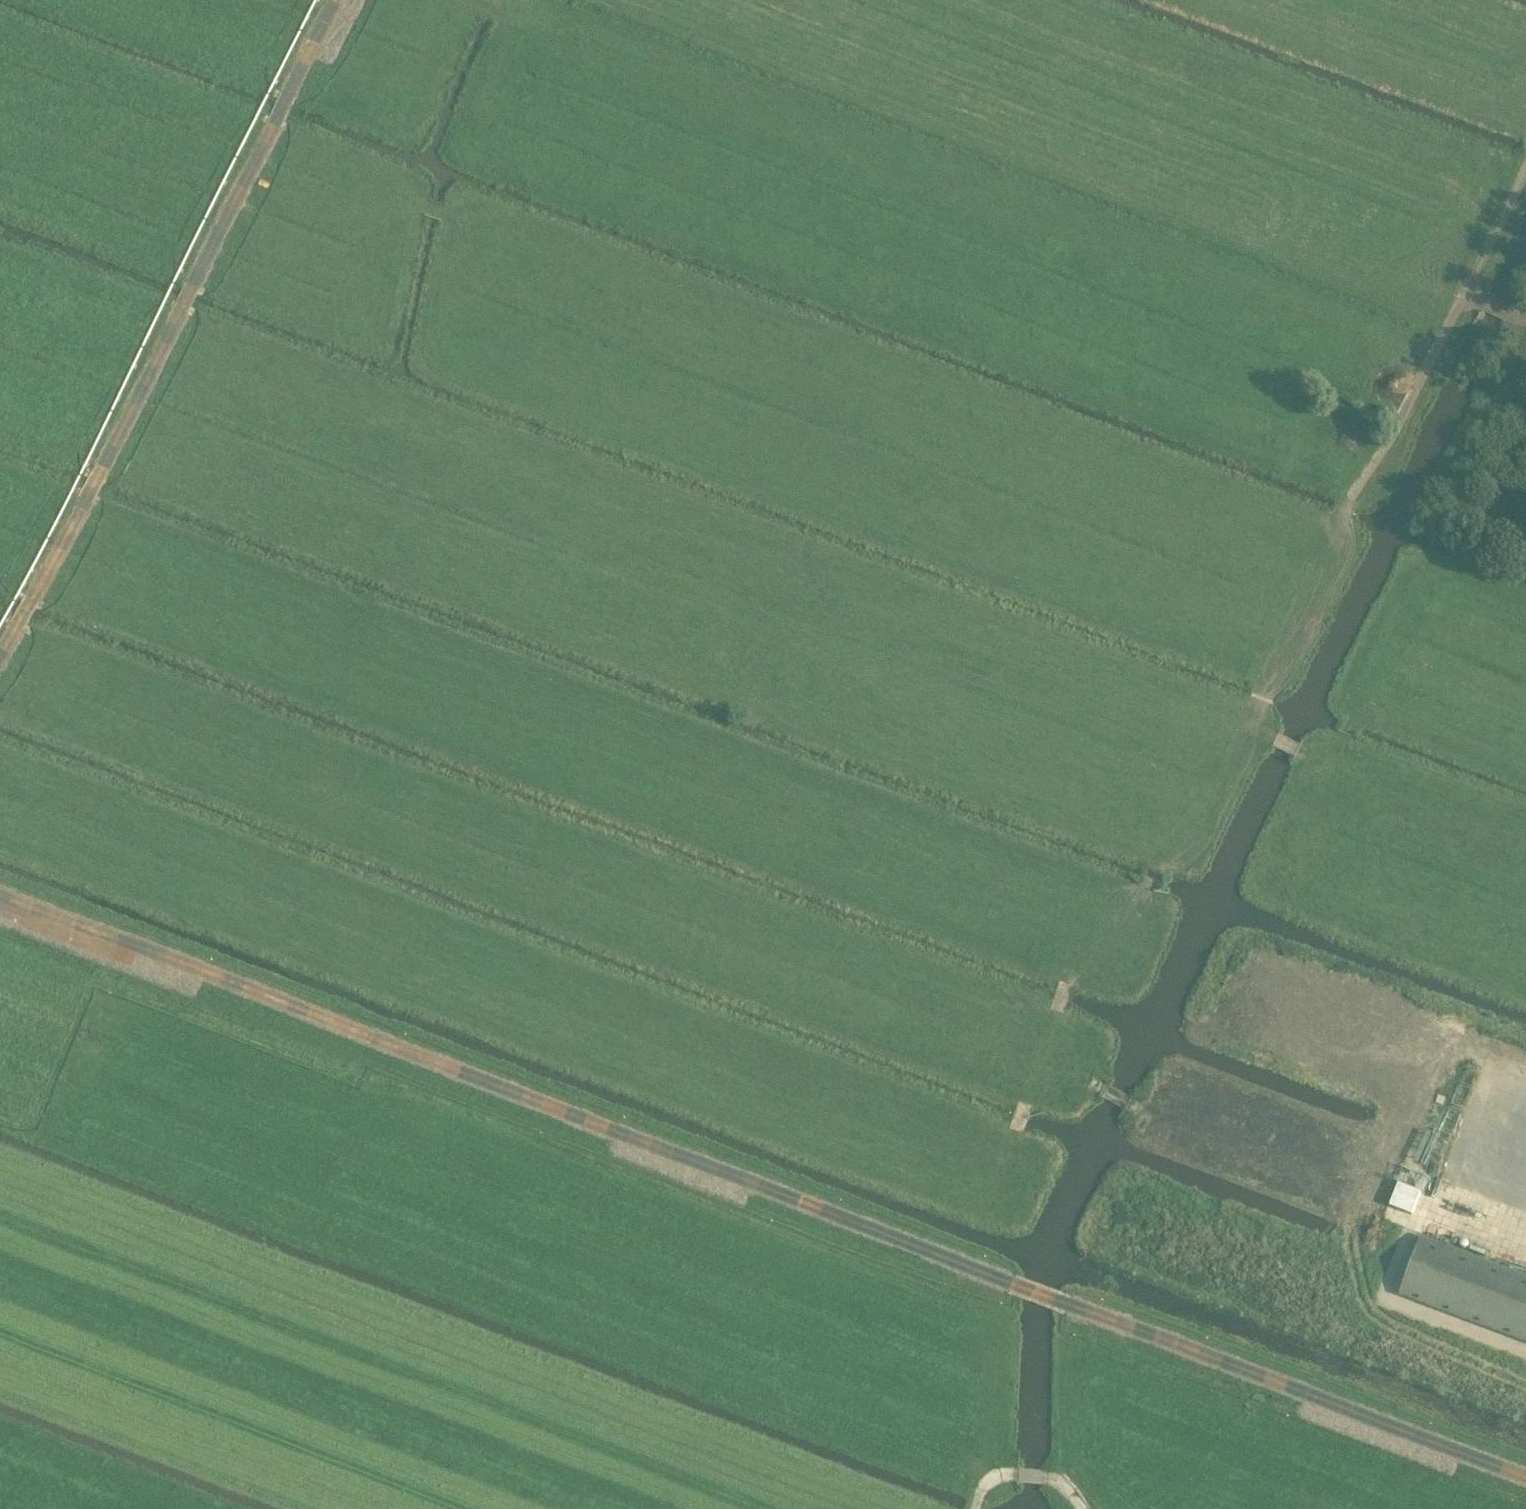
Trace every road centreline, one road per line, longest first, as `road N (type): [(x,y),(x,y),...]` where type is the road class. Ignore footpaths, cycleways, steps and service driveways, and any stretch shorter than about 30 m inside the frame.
road 1 (track): [(1342,512),(1394,445),(1525,167)]
road 2 (track): [(1342,512),(1260,714),(1267,734),(1310,754)]

